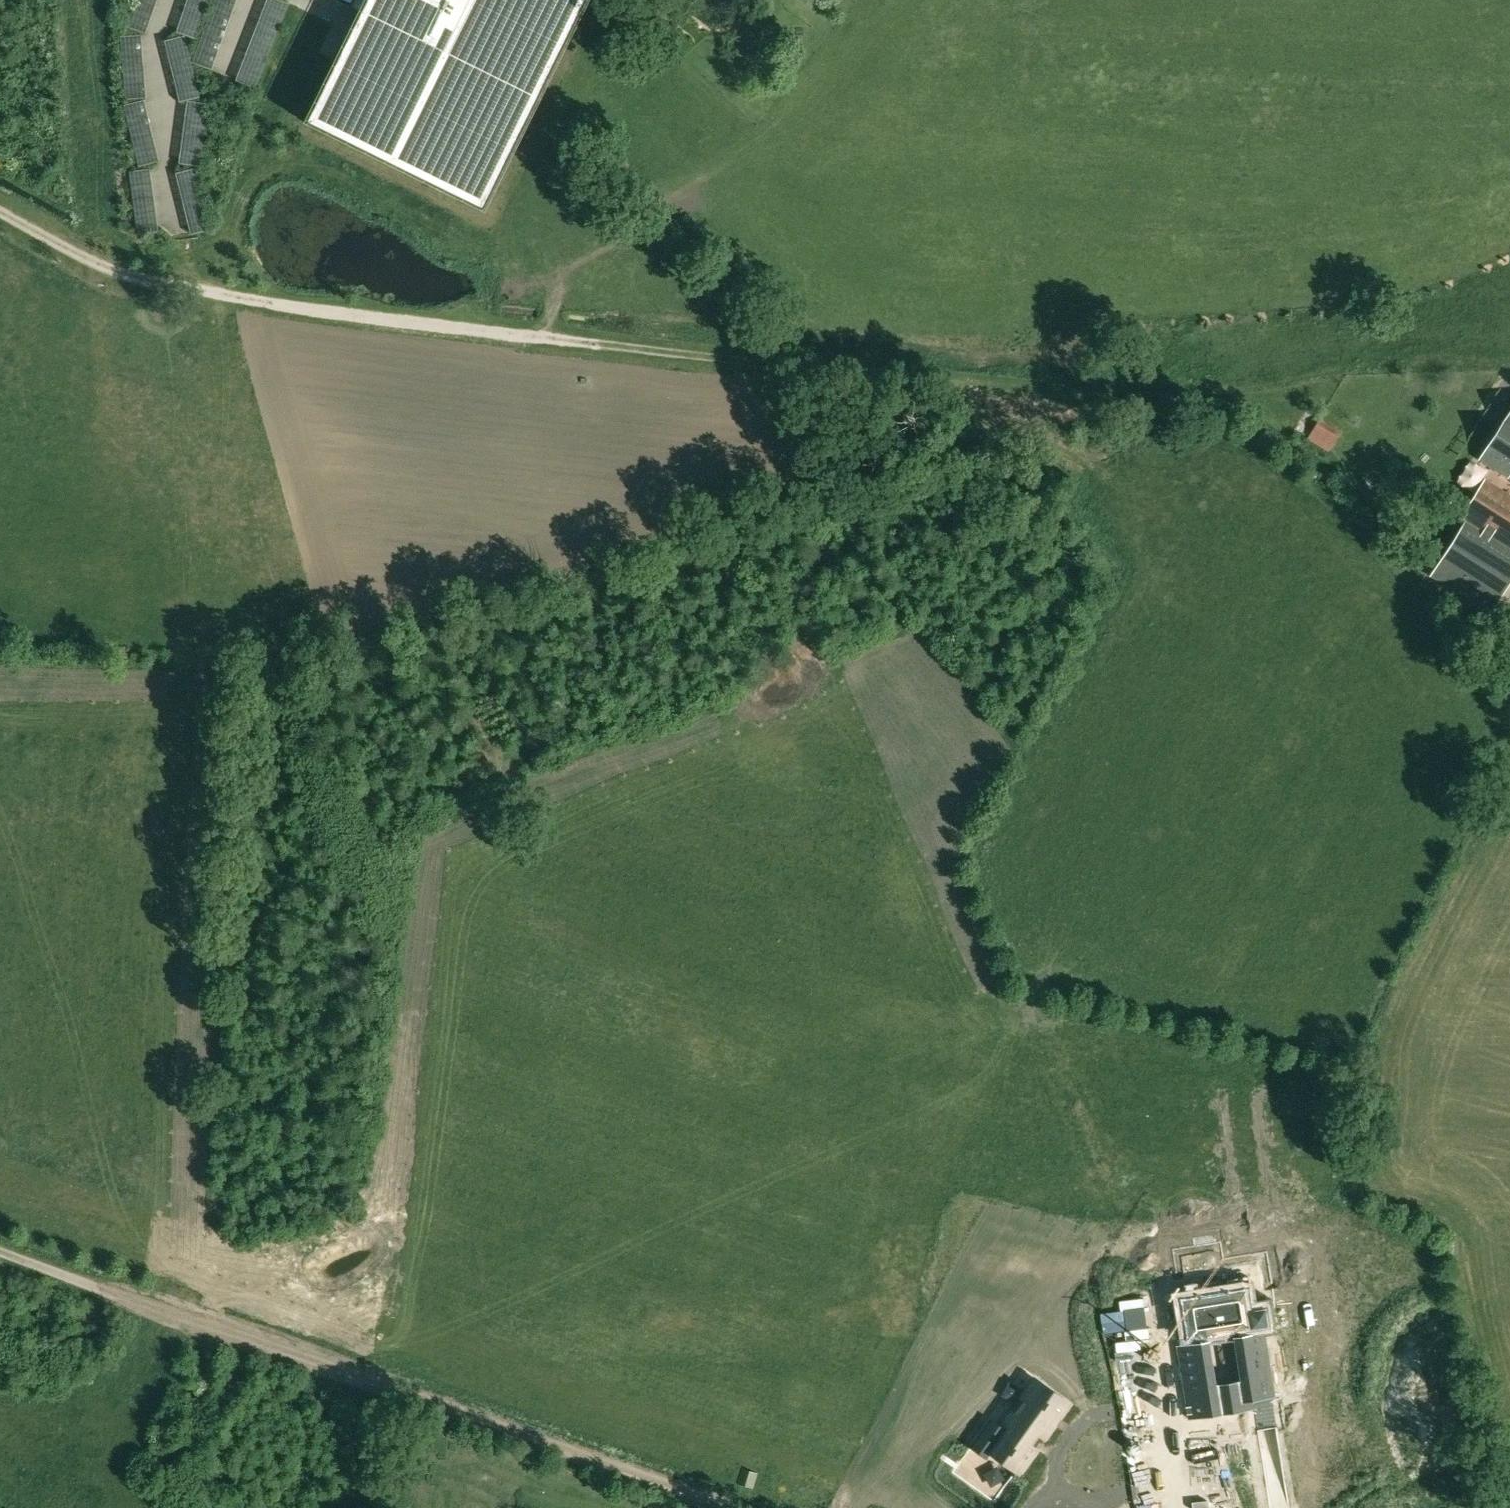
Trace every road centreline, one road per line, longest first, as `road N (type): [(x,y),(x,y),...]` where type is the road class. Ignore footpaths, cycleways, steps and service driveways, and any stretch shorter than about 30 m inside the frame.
road 1 (track): [(0,211),(131,285),(938,391)]
road 2 (track): [(0,1253),(723,1507)]
road 3 (track): [(938,391),(1100,403)]

